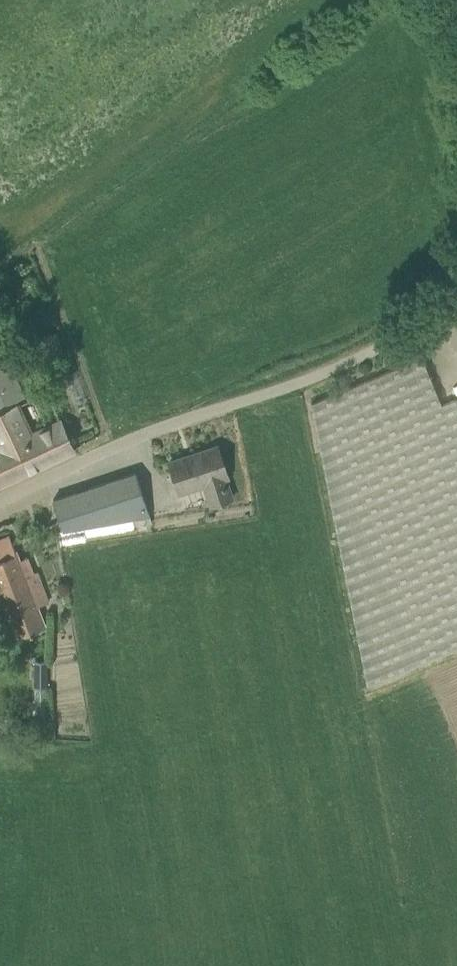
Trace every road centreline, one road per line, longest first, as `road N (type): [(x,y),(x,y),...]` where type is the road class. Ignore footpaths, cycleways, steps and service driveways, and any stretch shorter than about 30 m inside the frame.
road 1 (unclassified): [(0,507),(241,405),(366,363),(413,332),(456,282)]

